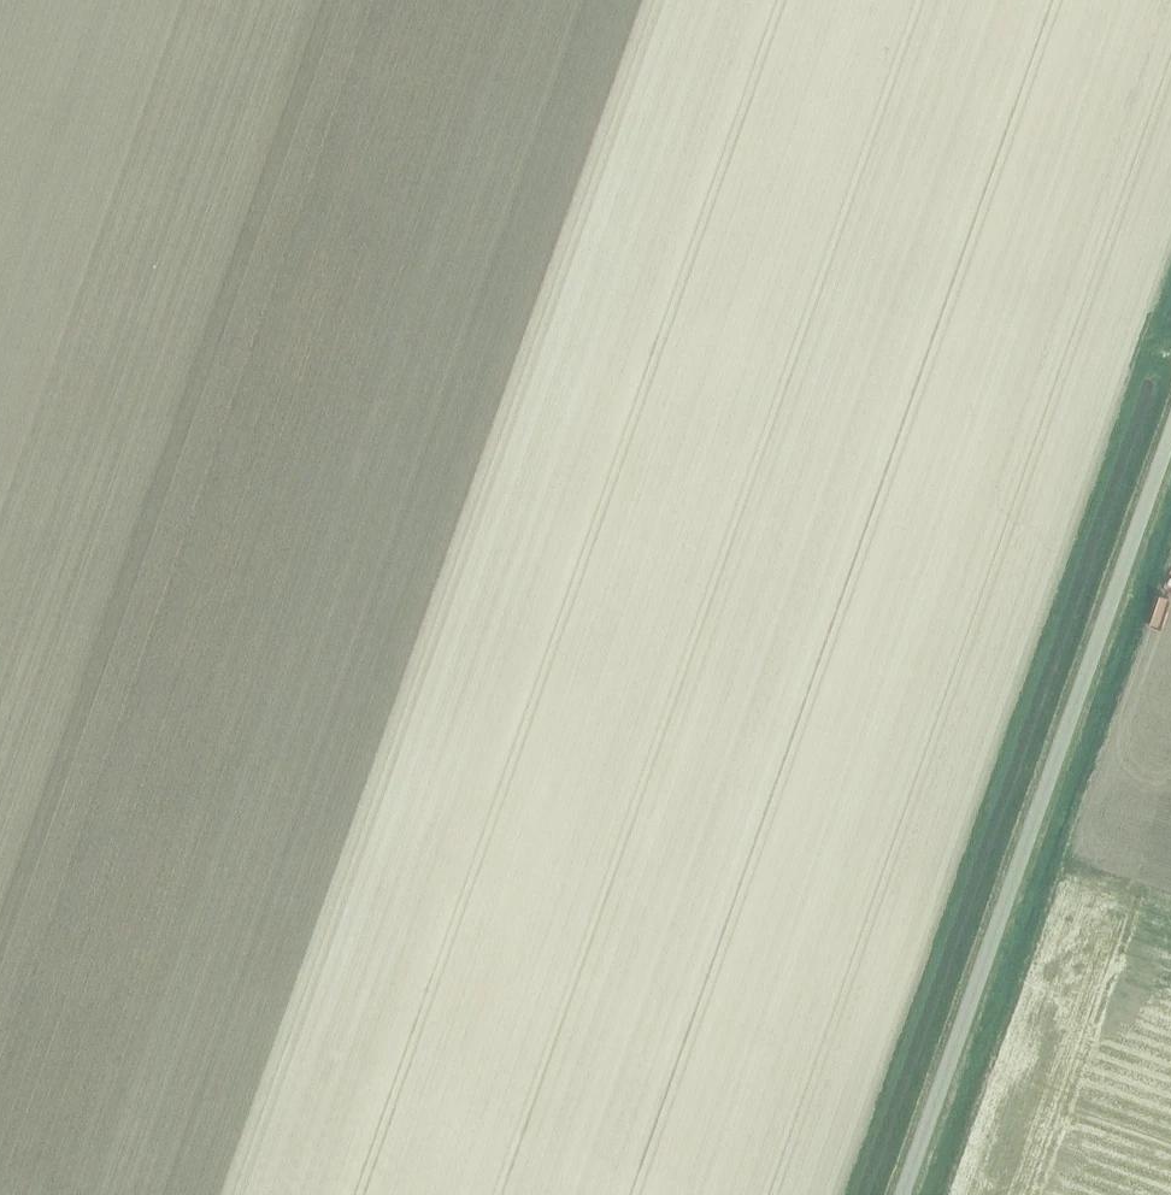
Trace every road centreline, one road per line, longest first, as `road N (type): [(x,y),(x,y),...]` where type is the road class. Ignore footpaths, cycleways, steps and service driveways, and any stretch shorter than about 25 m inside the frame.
road 1 (unclassified): [(901,1194),(1170,428)]

